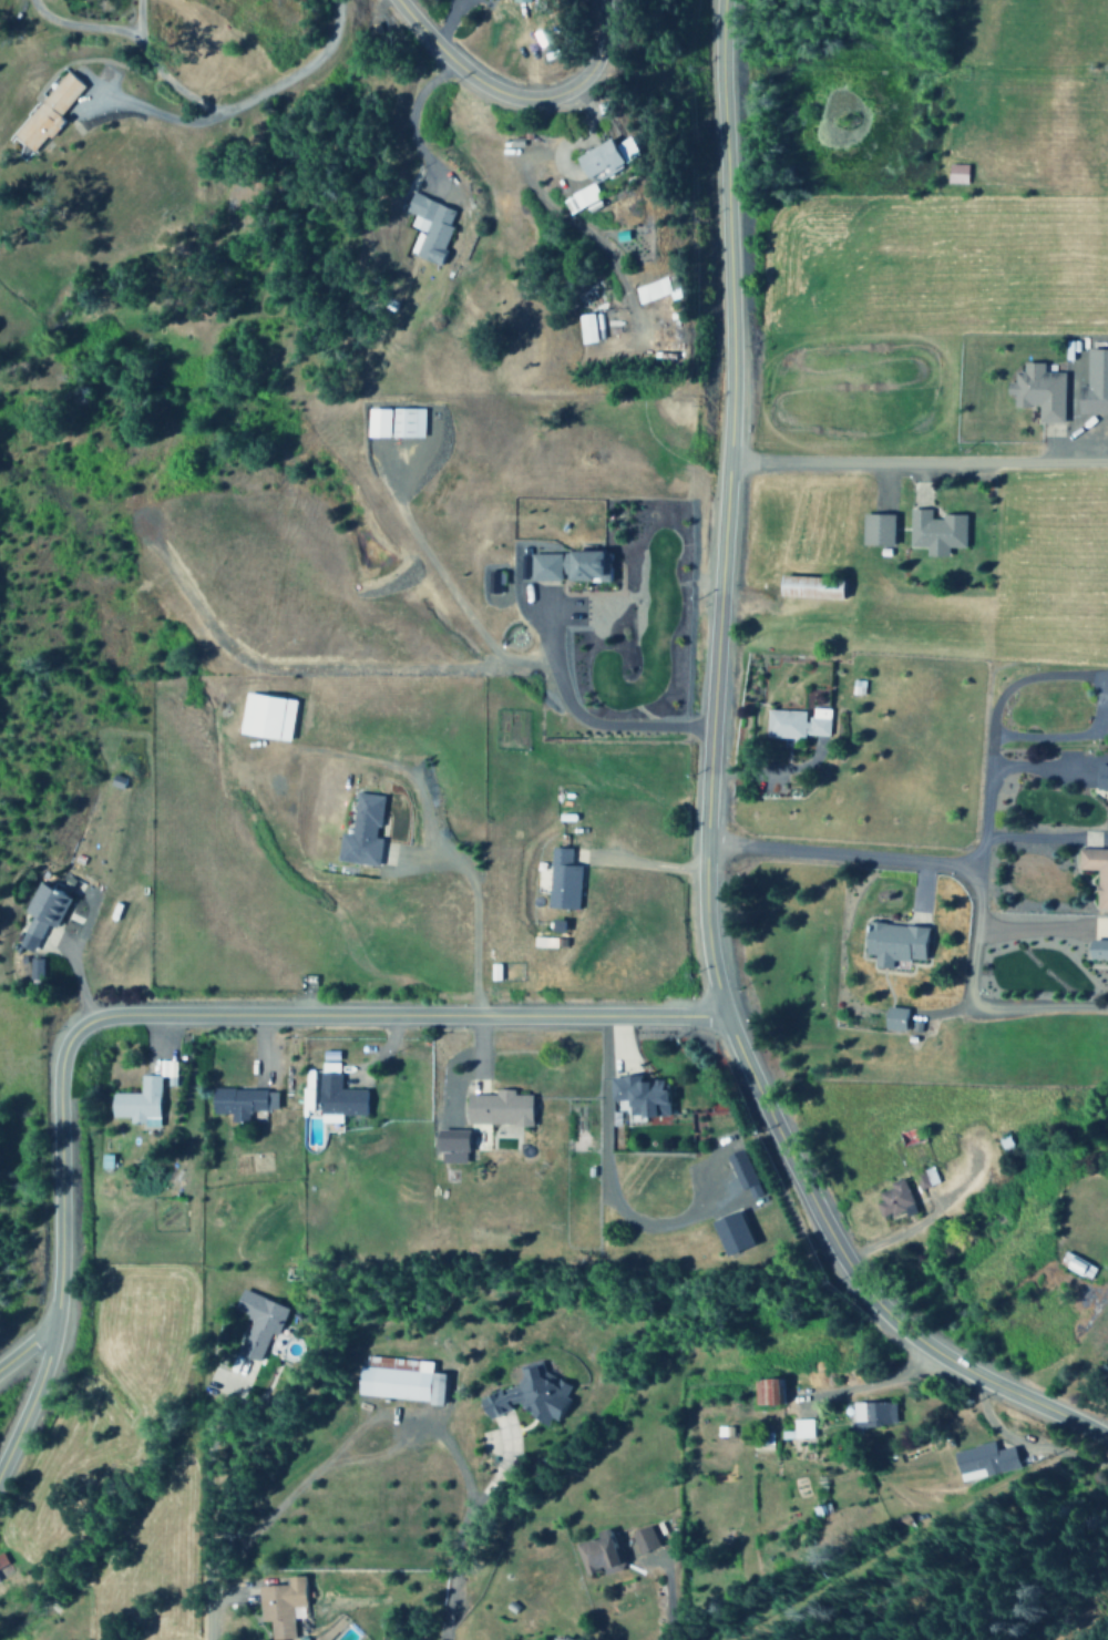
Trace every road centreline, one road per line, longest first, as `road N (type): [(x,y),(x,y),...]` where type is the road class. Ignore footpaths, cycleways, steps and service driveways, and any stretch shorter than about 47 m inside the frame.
road 1 (secondary): [(726,1016),(712,892),(739,386),(732,0)]
road 2 (residential): [(54,1331),(57,1073),(81,1036),(111,1019),(370,1008),(726,1016)]
road 3 (secondary): [(1107,1442),(955,1365),(884,1308),(844,1252),(726,1016)]
road 4 (track): [(142,522),(209,628),(266,670),(544,664)]
road 5 (residential): [(735,463),(1107,465)]
road 6 (residential): [(1107,674),(1035,677),(999,698),(974,919)]
road 7 (residential): [(607,0),(599,52),(578,76),(532,92),(462,66),(396,0)]
road 8 (residential): [(715,845),(978,871)]
road 9 (residential): [(210,1639),(213,1396)]
road 10 (track): [(505,665),(437,576),(393,467)]
road 11 (residential): [(967,995),(985,1011),(1107,1009)]
road 12 (residential): [(0,1466),(54,1331)]

